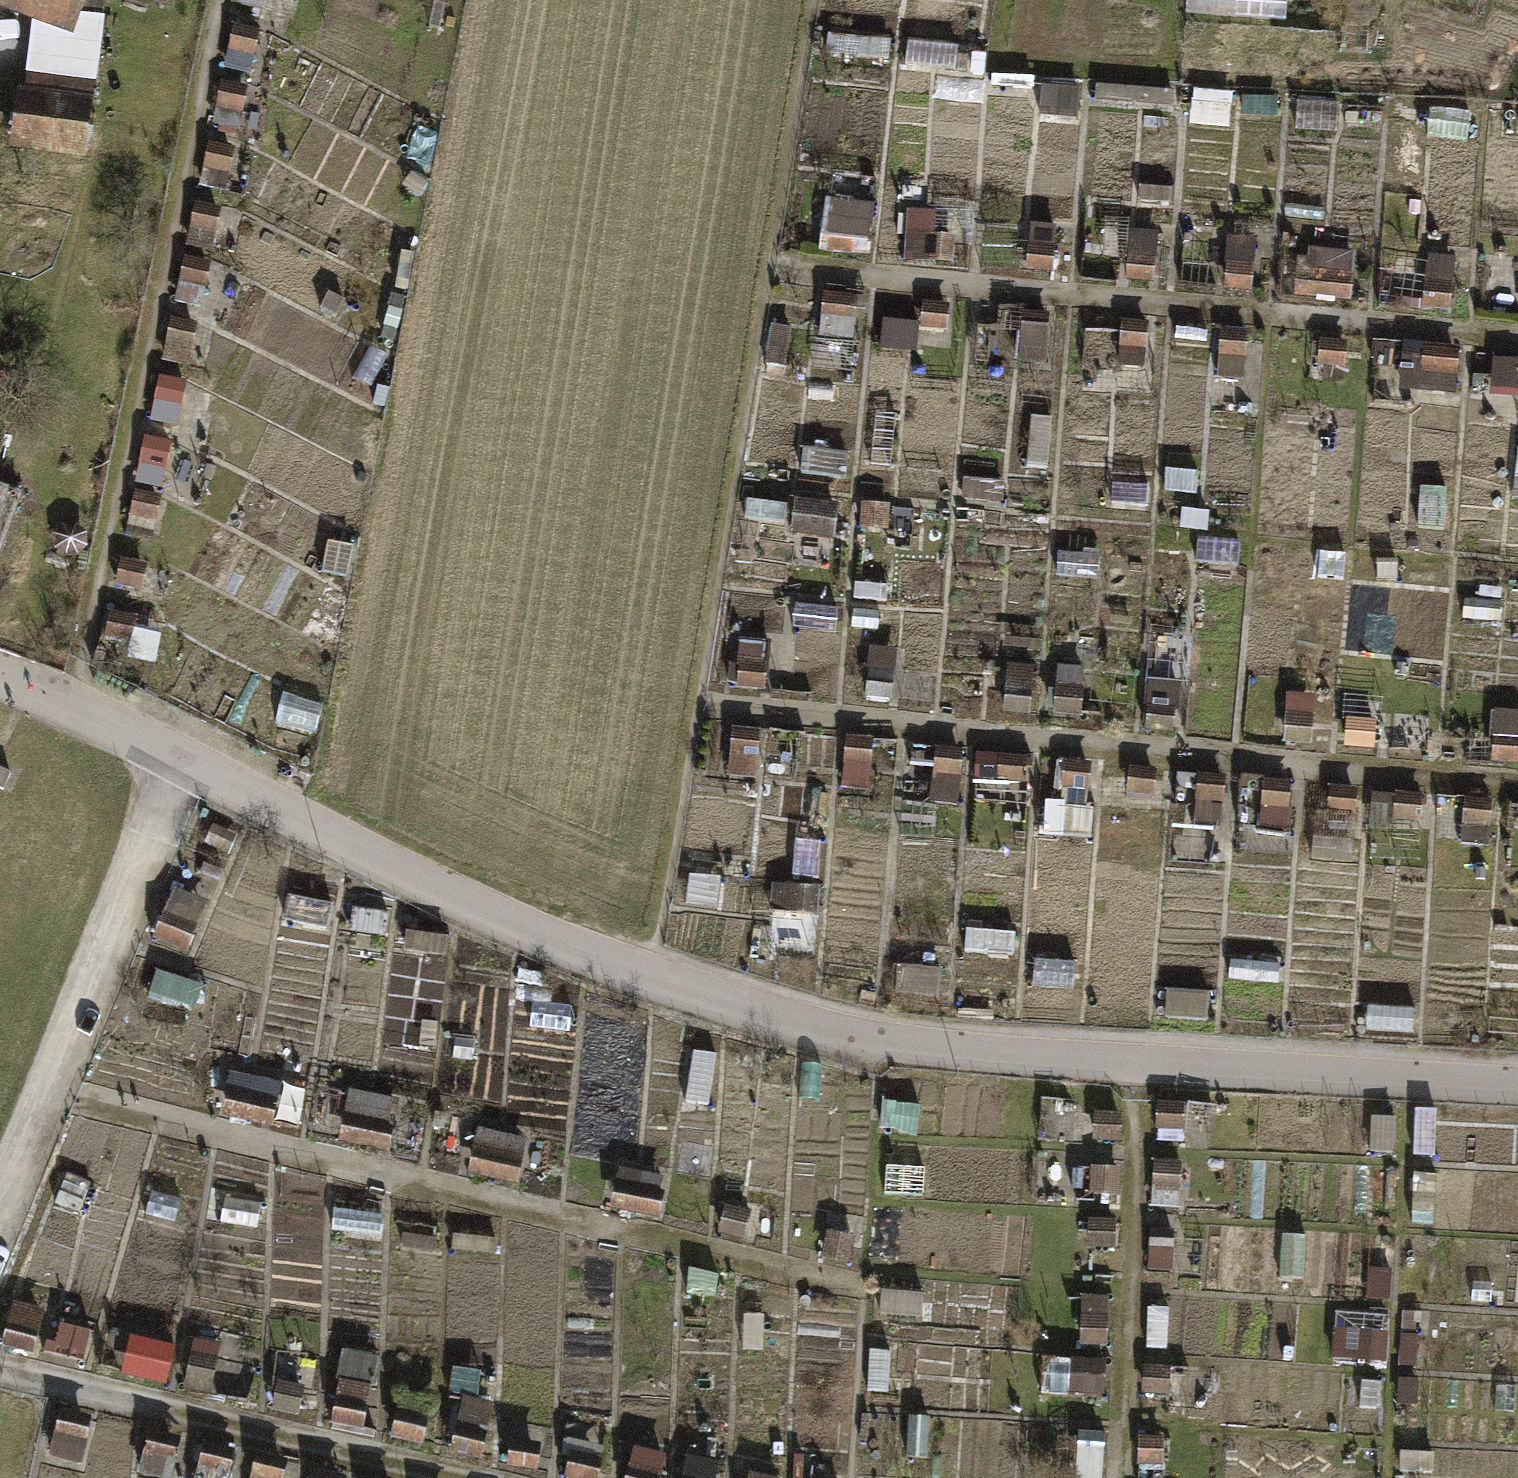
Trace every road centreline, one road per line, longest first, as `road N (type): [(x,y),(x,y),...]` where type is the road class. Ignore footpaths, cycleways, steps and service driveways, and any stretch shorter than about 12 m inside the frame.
road 1 (unclassified): [(0,674),(305,821),(652,971),(866,1041),(1145,1067),(1517,1083)]

